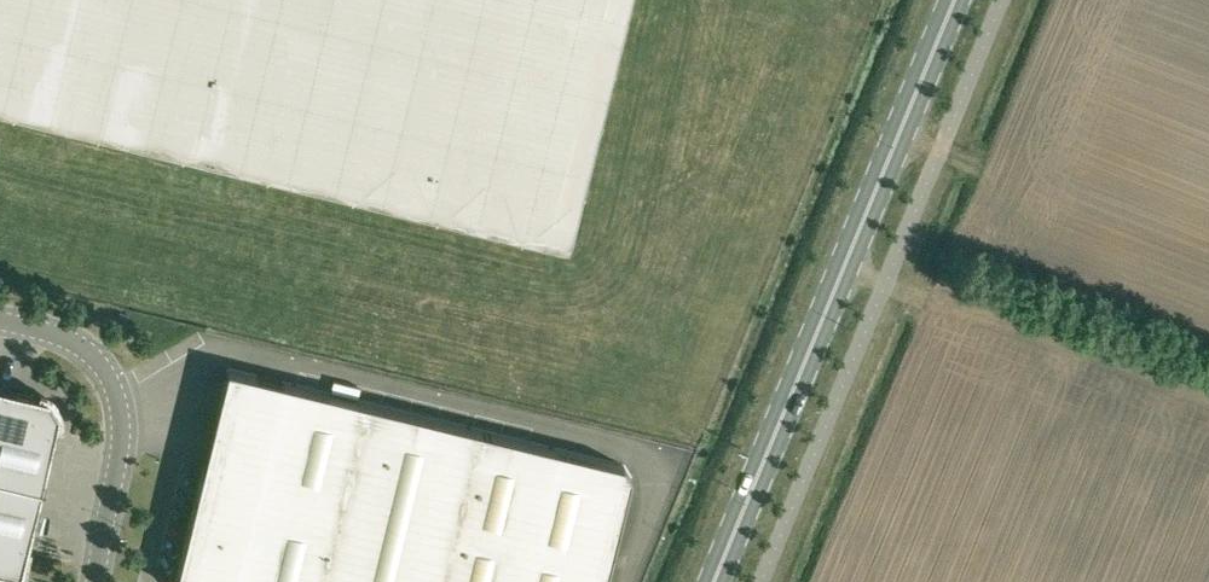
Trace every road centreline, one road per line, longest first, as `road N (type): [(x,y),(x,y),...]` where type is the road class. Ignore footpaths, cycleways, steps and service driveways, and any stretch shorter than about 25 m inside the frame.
road 1 (primary): [(711,581),(953,0)]
road 2 (unclassified): [(0,322),(57,336),(90,357),(116,404),(119,437),(94,581)]

